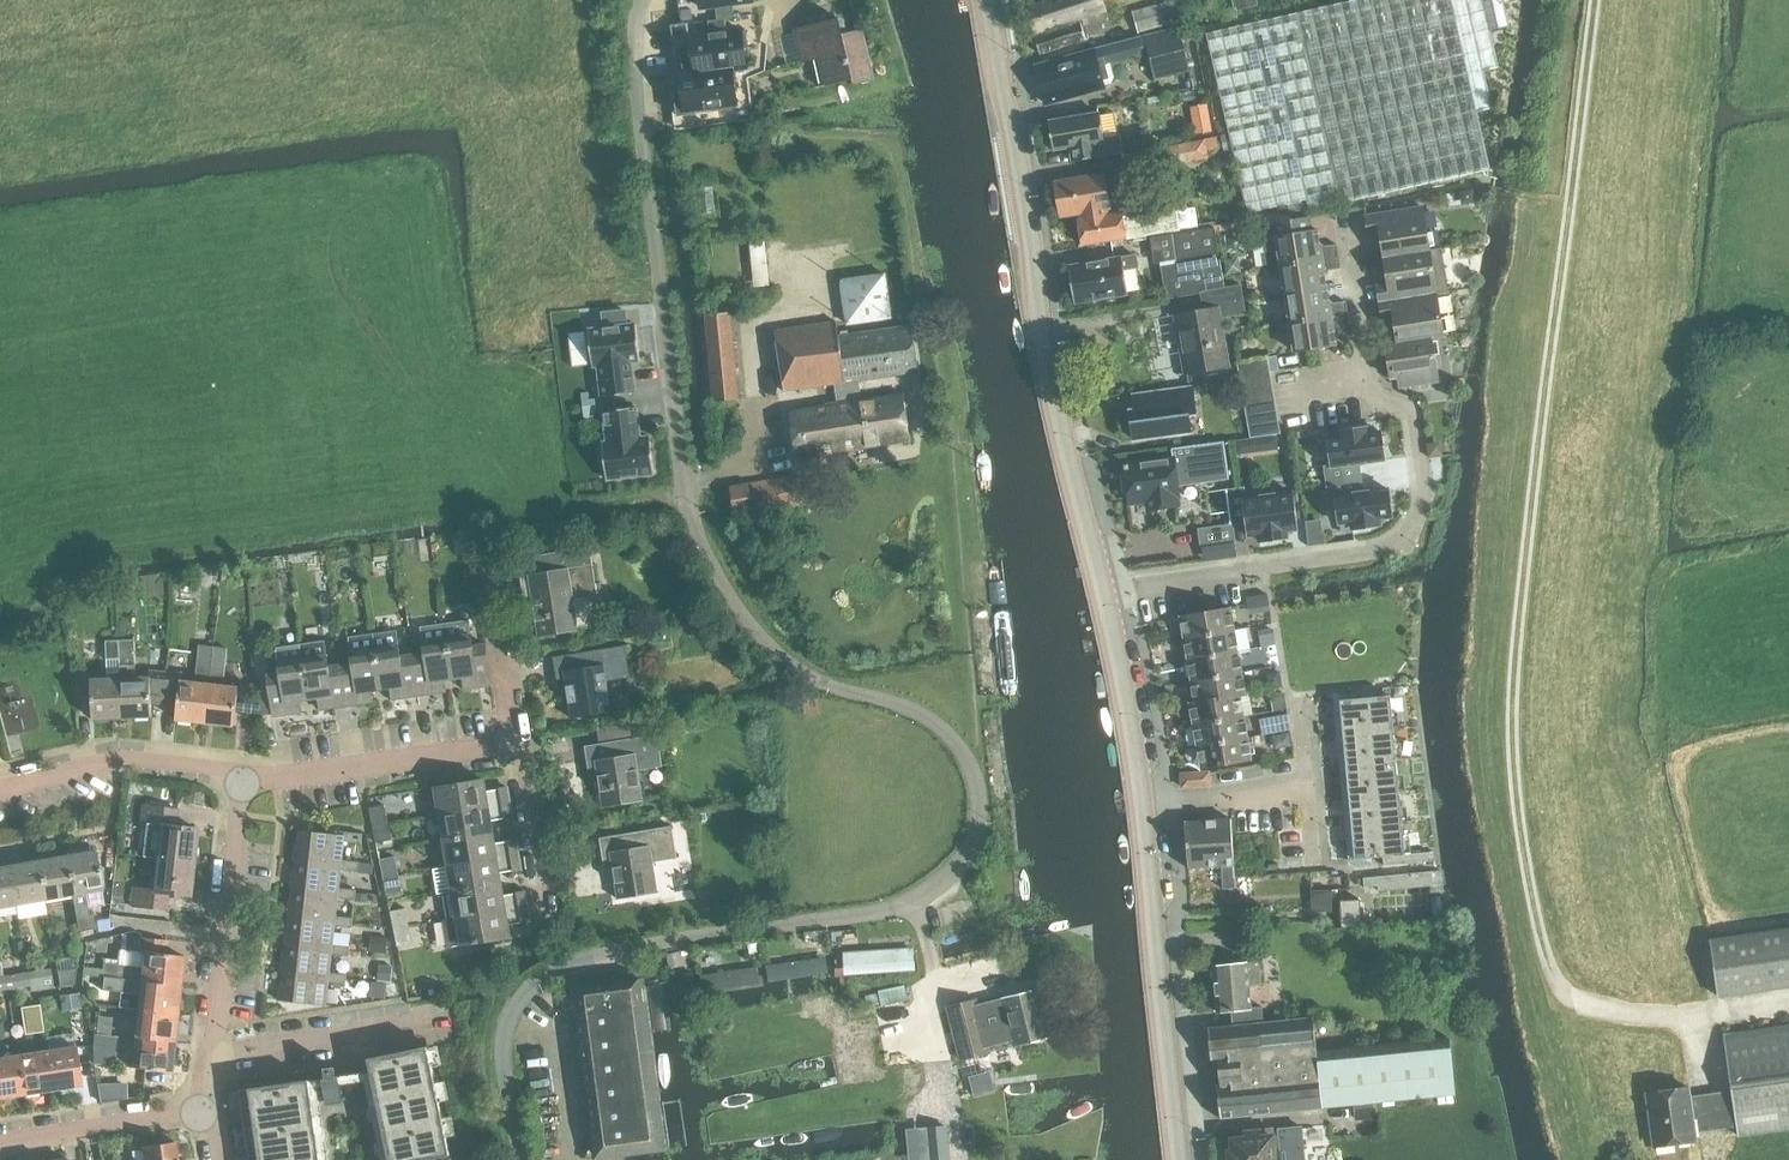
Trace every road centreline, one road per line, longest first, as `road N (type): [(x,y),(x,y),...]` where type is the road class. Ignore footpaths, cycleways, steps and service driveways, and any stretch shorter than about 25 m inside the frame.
road 1 (unclassified): [(523,1159),(502,1059),(513,1010),(540,977),(696,937),(894,908),(956,868),(980,809),(972,768),(937,723),(794,669),(745,617),(701,541),(687,500),(635,42),(643,0)]
road 2 (tertiary): [(990,0),(1037,282),(1106,592)]
road 3 (residential): [(1106,592),(1399,547),(1427,492),(1415,411),(1373,389),(1371,372)]
road 4 (tertiary): [(1143,804),(1181,1159)]
road 5 (residential): [(245,773),(209,1054),(211,1108)]
road 6 (residential): [(520,741),(281,777),(245,773)]
road 7 (residential): [(0,787),(119,758),(245,773)]
road 8 (tertiary): [(1106,592),(1143,804)]
road 9 (residential): [(0,1140),(211,1108)]
road 10 (residential): [(1143,804),(1319,789)]
road 11 (residential): [(1371,372),(1344,218)]
road 12 (residential): [(520,741),(492,590)]
road 13 (residential): [(546,885),(520,741)]

